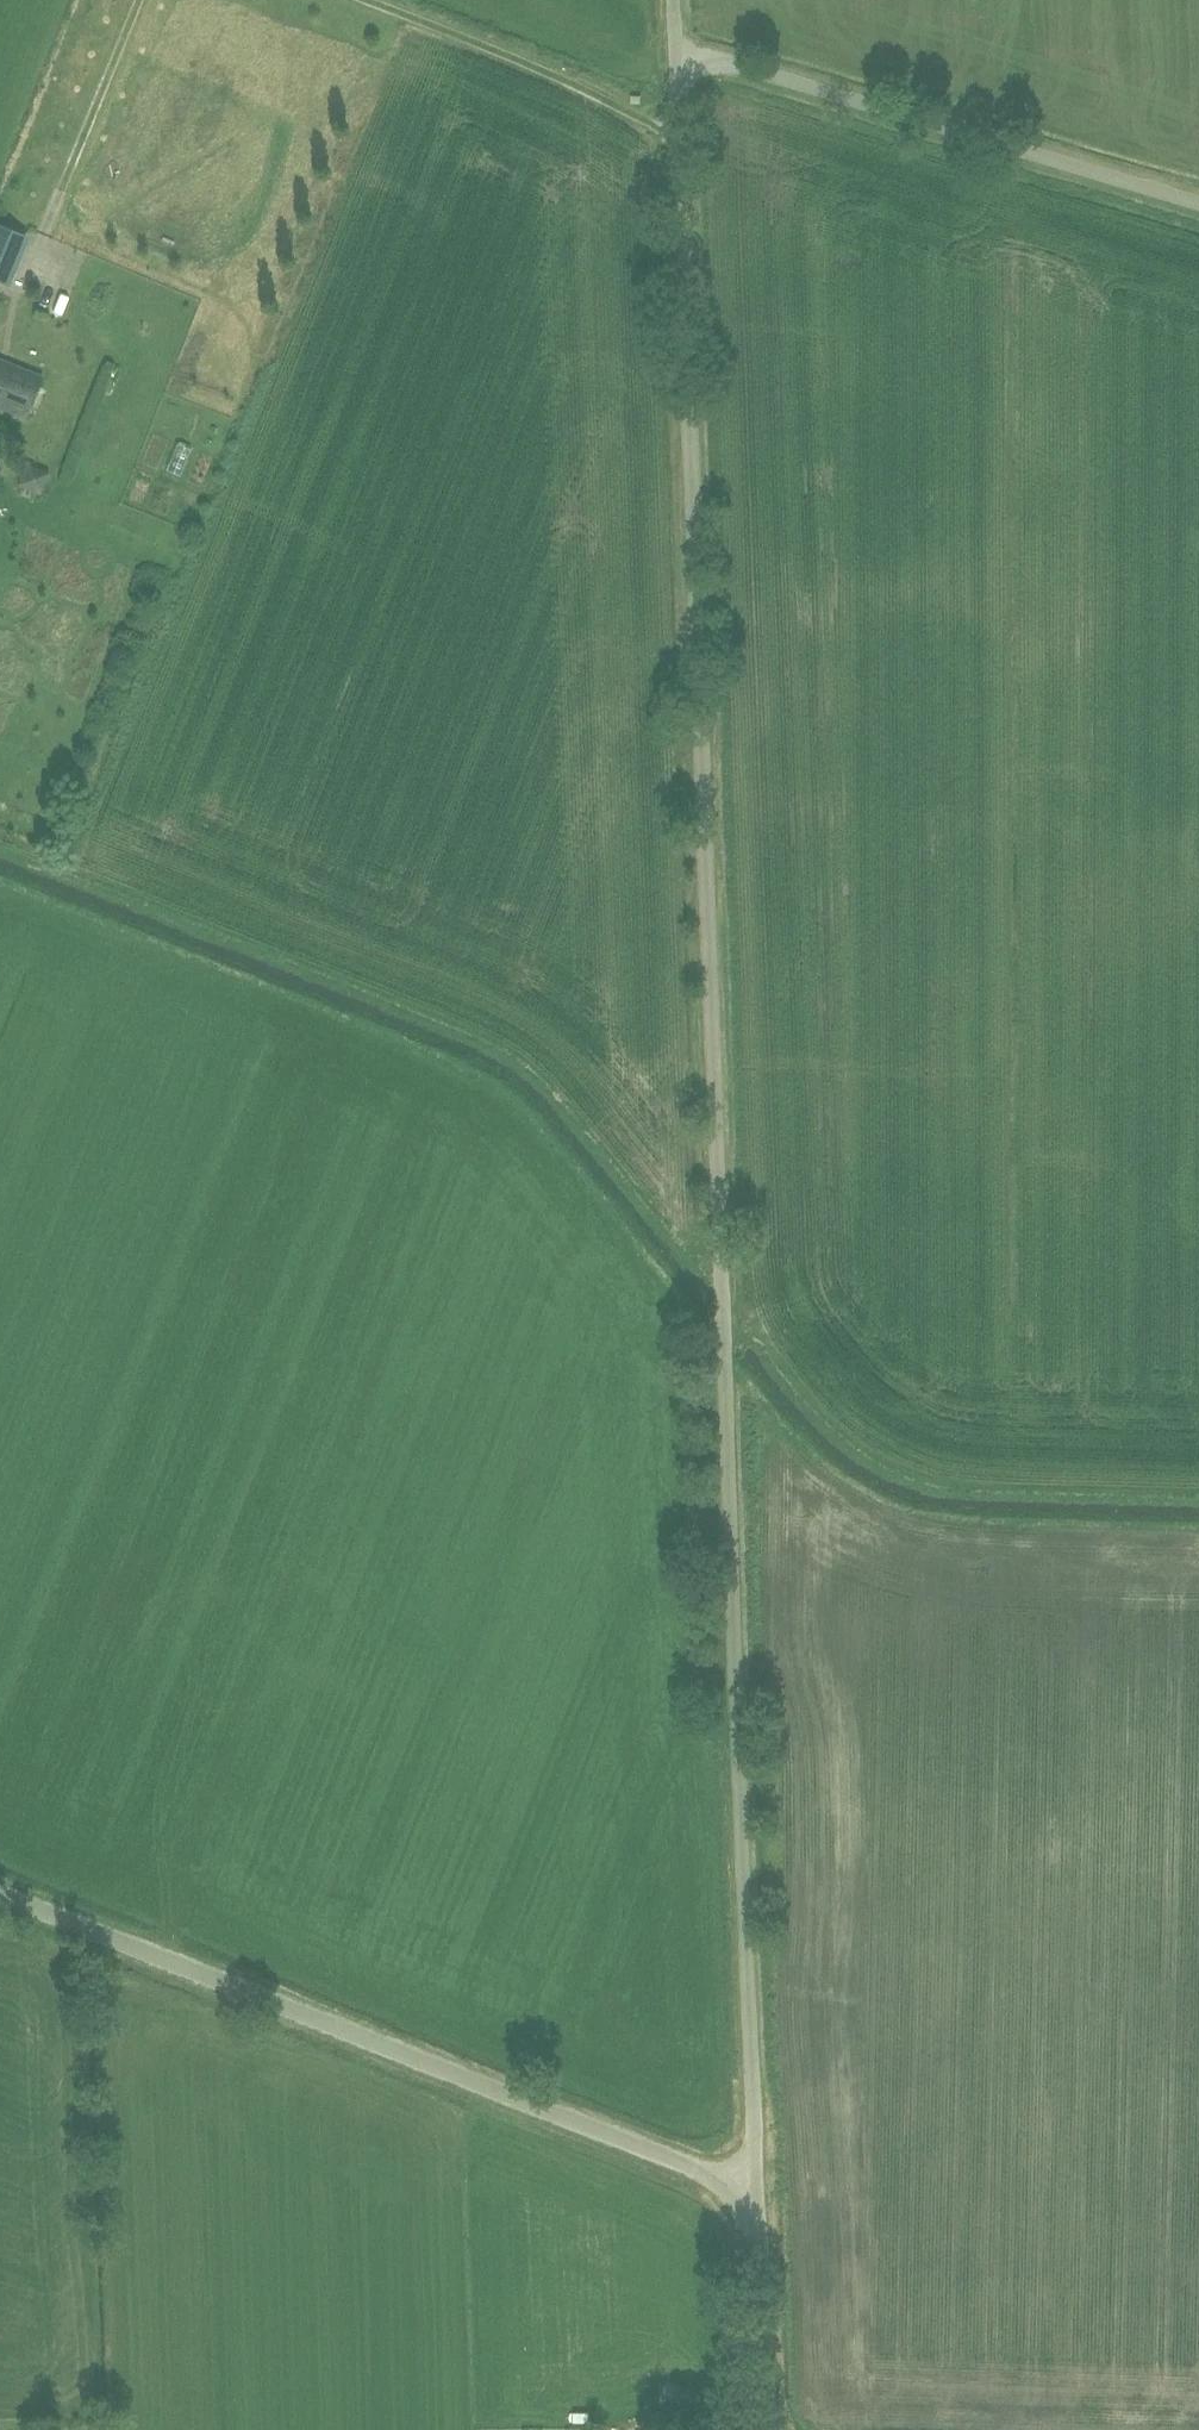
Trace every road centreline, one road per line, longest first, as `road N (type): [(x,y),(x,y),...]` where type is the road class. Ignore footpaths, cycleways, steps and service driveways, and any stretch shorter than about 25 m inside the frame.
road 1 (unclassified): [(762,2193),(678,52)]
road 2 (unclassified): [(762,2193),(0,1897)]
road 3 (unclassified): [(678,52),(1198,204)]
road 4 (track): [(0,335),(141,0)]
road 5 (track): [(368,0),(601,91),(682,137)]
road 6 (unclassified): [(771,2429),(762,2193)]

